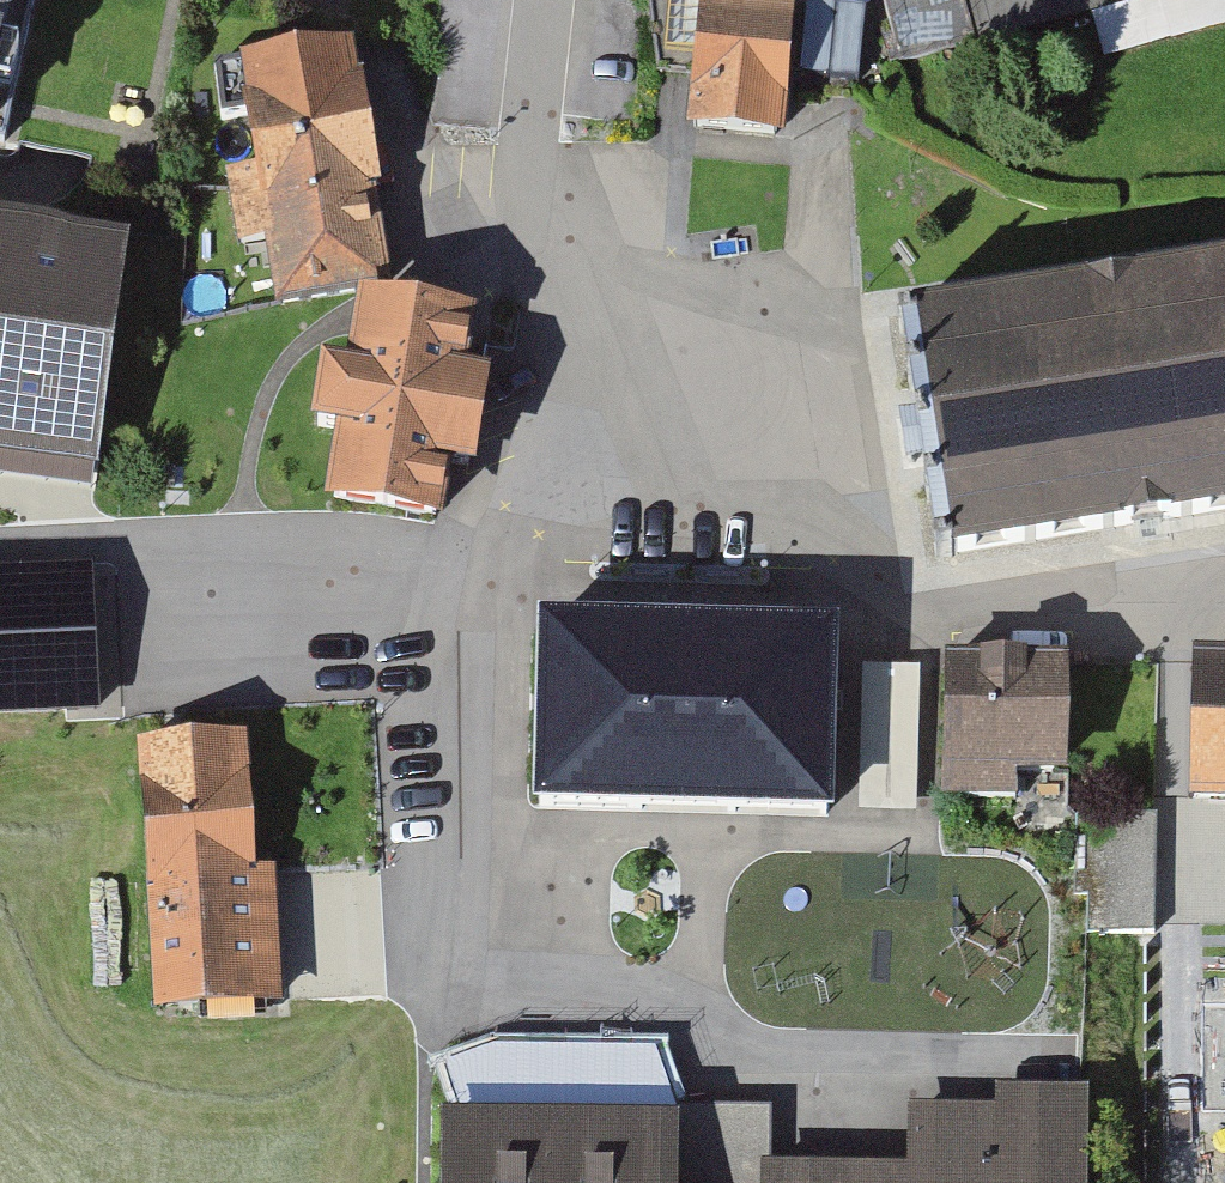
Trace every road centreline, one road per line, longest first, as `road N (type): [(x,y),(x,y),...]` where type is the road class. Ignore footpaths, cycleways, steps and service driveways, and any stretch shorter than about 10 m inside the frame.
road 1 (unclassified): [(547,0),(535,141),(582,443),(452,591),(451,983)]
road 2 (track): [(1176,592),(1183,830)]

